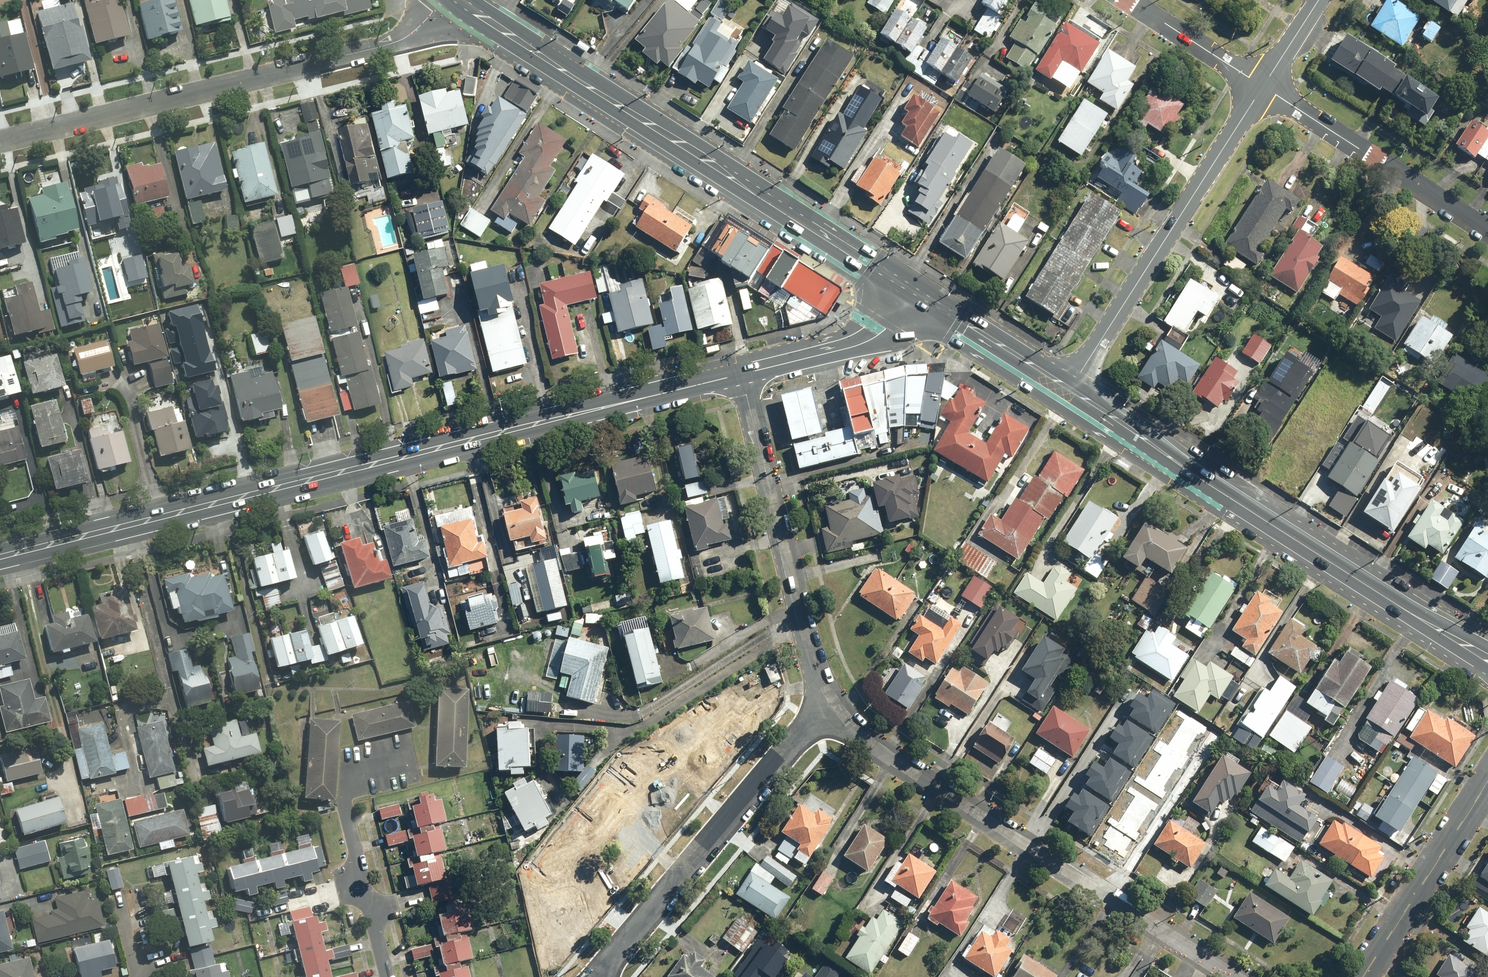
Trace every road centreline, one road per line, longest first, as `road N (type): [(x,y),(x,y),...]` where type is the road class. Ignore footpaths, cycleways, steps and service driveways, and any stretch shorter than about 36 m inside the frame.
road 1 (tertiary): [(741,375),(0,556)]
road 2 (primary): [(914,292),(455,0)]
road 3 (primary): [(1487,660),(1070,389)]
road 4 (residential): [(835,700),(873,743),(1233,976)]
road 5 (residential): [(0,141),(379,48),(410,34),(442,0)]
road 6 (residential): [(602,976),(835,700)]
road 7 (tertiary): [(1070,389),(1265,85)]
road 8 (residential): [(741,375),(809,641),(835,700)]
road 9 (residential): [(1487,229),(1265,85)]
road 10 (tertiary): [(1363,976),(1487,782)]
road 11 (primary): [(1070,389),(914,292)]
road 12 (residential): [(387,976),(349,813)]
road 13 (residential): [(1265,85),(1131,0)]
road 14 (tertiary): [(790,363),(880,333),(914,292)]

